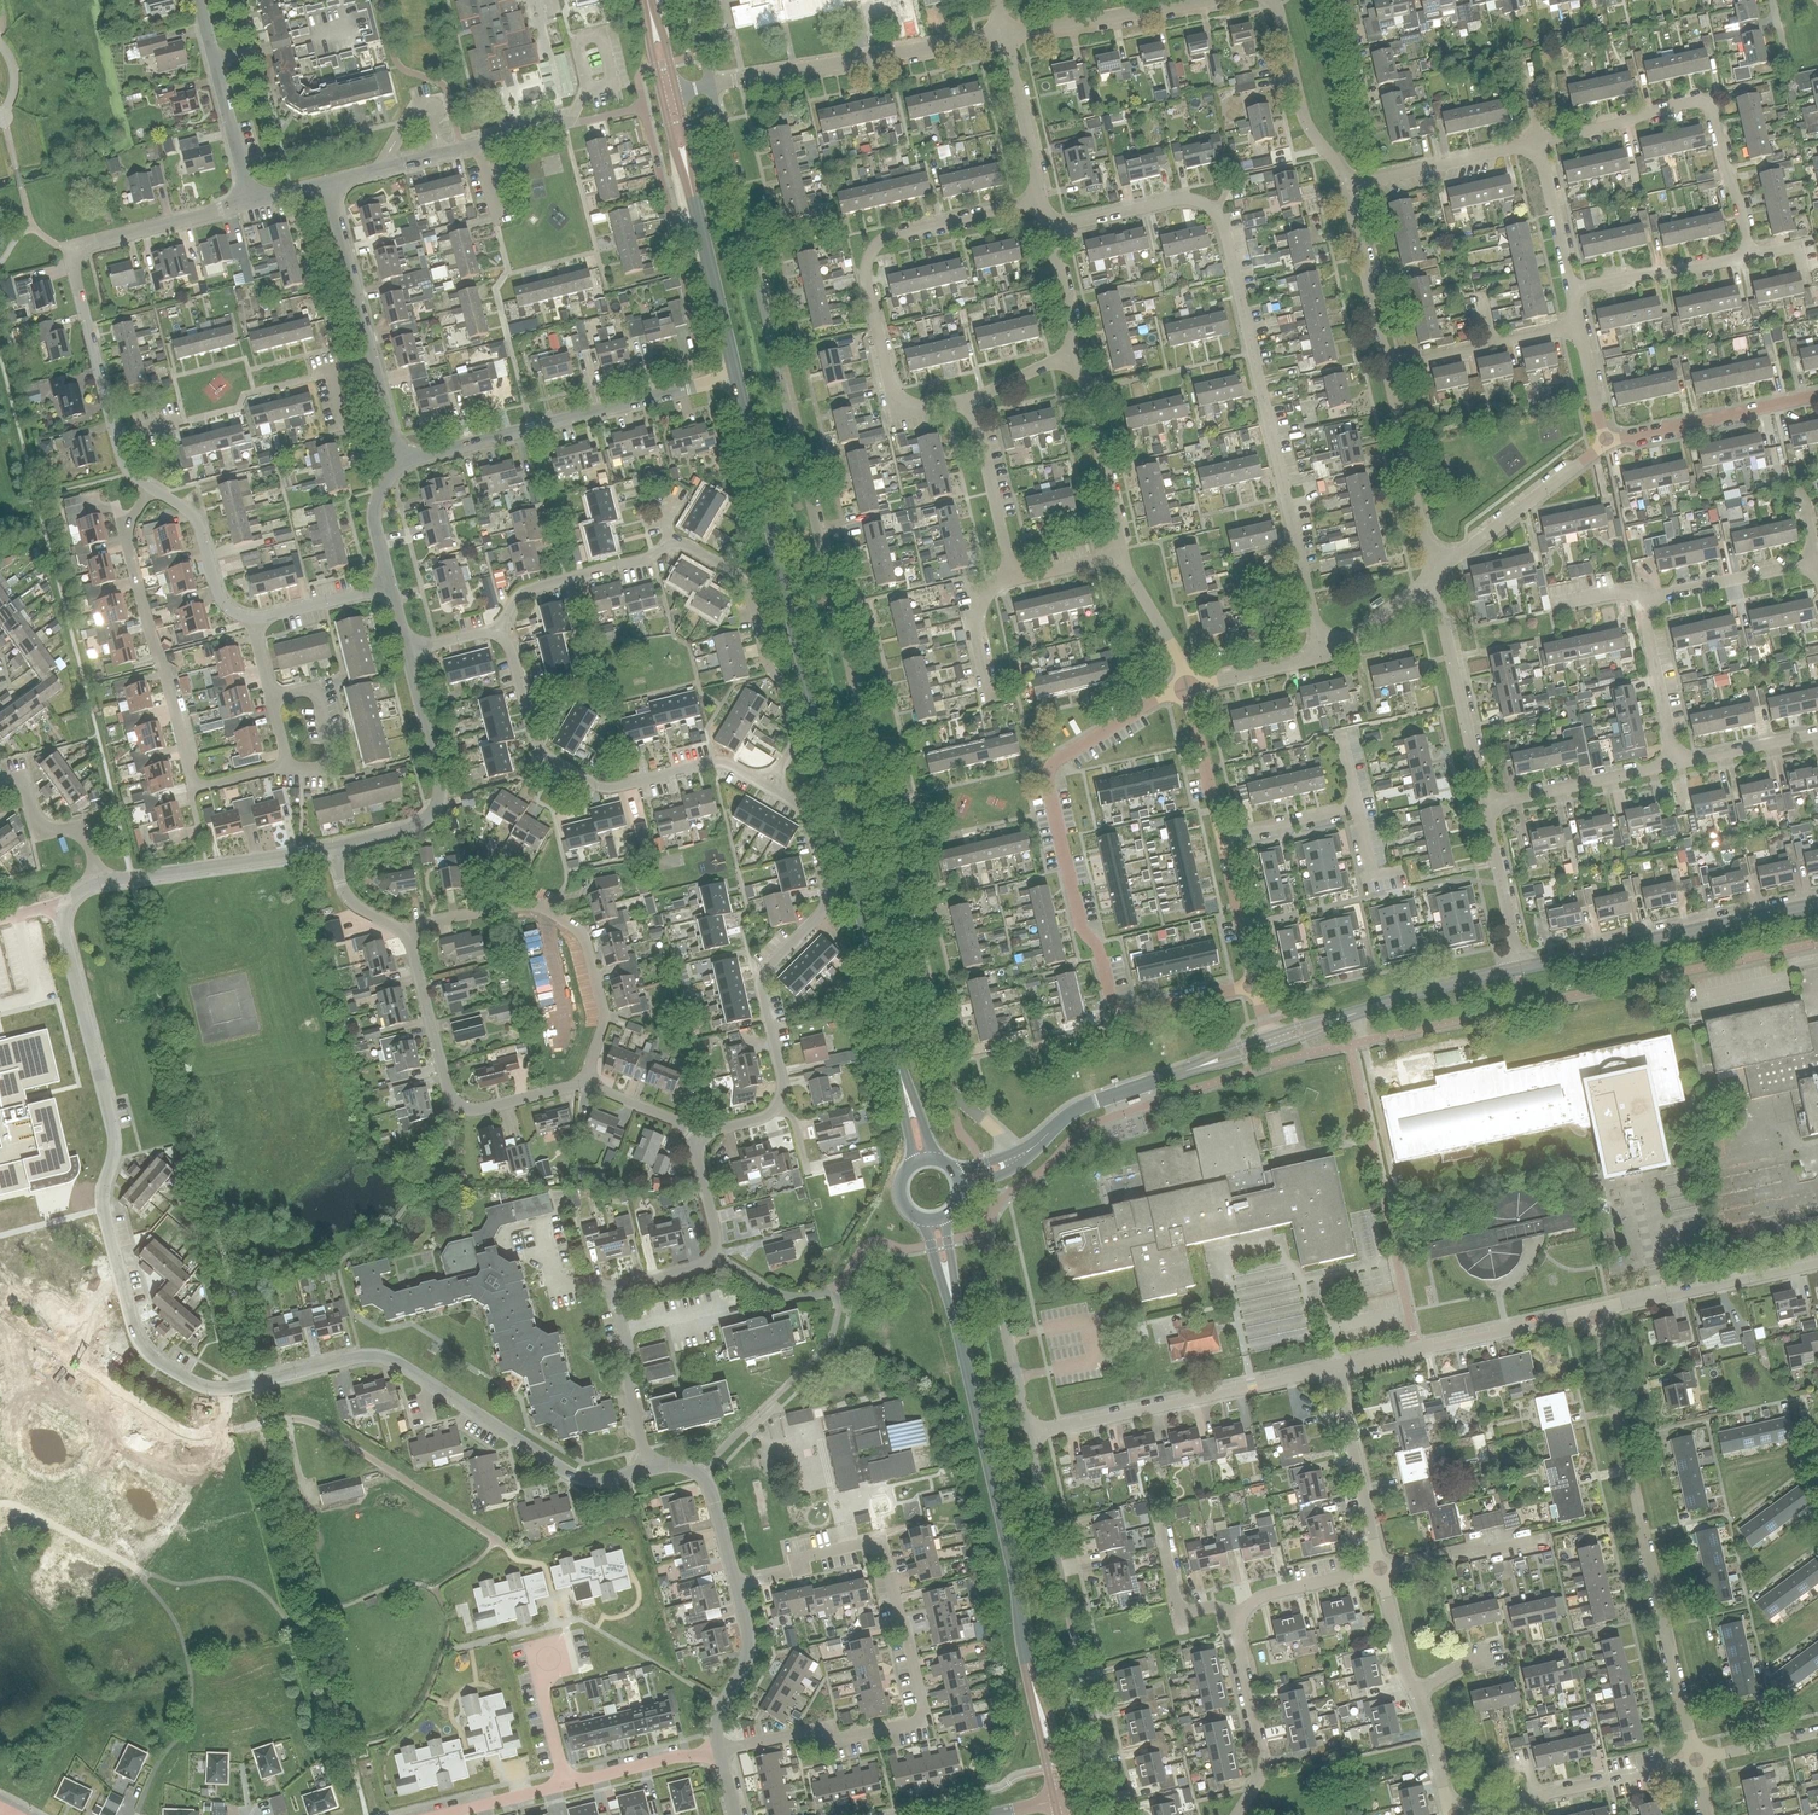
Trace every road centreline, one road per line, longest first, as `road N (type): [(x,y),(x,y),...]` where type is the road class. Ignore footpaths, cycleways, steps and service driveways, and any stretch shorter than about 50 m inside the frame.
road 1 (residential): [(1019,1158),(947,1088),(710,85)]
road 2 (residential): [(648,1469),(606,1480),(571,1475),(381,1357),(221,1389),(194,1384),(147,1353),(135,1333),(104,1203),(114,1135),(68,950),(68,905)]
road 3 (secondary): [(922,1159),(736,375)]
road 4 (residential): [(1322,654),(1218,216),(1206,203),(1180,199),(1049,229)]
road 5 (secondary): [(1062,1801),(935,1219)]
road 6 (residential): [(1187,689),(1164,695),(1050,764),(1049,790),(1079,924),(1099,955),(1110,997),(1126,1010),(1255,984)]
road 7 (residential): [(717,1747),(809,1731),(832,1741),(922,1719),(885,1553),(868,1543),(806,1556),(796,1572),(736,1586)]
road 8 (residential): [(769,787),(794,745),(783,683),(766,659),(748,587),(689,545),(528,590),(496,633)]
road 9 (unclassified): [(1695,1758),(1593,1311)]
road 10 (residential): [(970,400),(897,413),(867,261),(887,237),(1042,202)]
road 11 (residential): [(648,1469),(627,1381),(619,1286),(693,1268),(714,1251),(696,1134)]
road 12 (residential): [(1115,1814),(1028,1432)]
road 13 (residential): [(769,787),(714,763),(615,789),(597,786),(540,751),(511,653),(496,633)]
road 14 (residential): [(780,1104),(762,974),(827,896),(809,819),(798,802),(769,787)]
road 15 (residential): [(125,528),(195,786),(286,766)]
road 16 (residential): [(404,456),(421,458),(736,375)]
road 17 (residential): [(585,1085),(604,1011),(579,930),(543,908),(505,907),(437,921),(409,936)]
road 18 (residential): [(1749,256),(1708,105),(1698,101),(1537,144)]
road 19 (residential): [(1028,1432),(1332,1368)]
road 20 (residential): [(409,936),(447,1093),(461,1110),(585,1085)]
road 21 (tertiary): [(1518,968),(1817,903)]
road 22 (residential): [(710,85),(1004,36)]
road 23 (secondary): [(736,375),(670,97)]
road 24 (residential): [(404,456),(328,183)]
road 25 (tertiary): [(1019,1158),(1081,1107),(1270,1043)]
road 26 (residential): [(333,848),(419,826),(440,798),(407,651)]
road 27 (residential): [(1332,1368),(1593,1311)]
road 28 (tertiary): [(1270,1043),(1518,968)]
road 29 (residential): [(1447,1812),(1695,1758)]
road 30 (residential): [(75,253),(121,458),(152,488)]
road 31 (residential): [(328,183),(570,123)]
road 32 (residential): [(100,882),(333,848)]
road 33 (residential): [(1483,806),(1433,581)]
road 34 (residential): [(1593,1311),(1817,1261)]
road 35 (residential): [(1431,570),(1606,439)]
road 36 (residential): [(1606,439),(1817,395)]
road 37 (residential): [(1004,36),(1215,0)]
road 38 (residential): [(1239,1814),(1259,1786),(1262,1752),(1232,1614)]
road 39 (residential): [(250,202),(197,0)]
road 40 (residential): [(1347,191),(1306,123),(1282,19),(1270,0)]
road 41 (residential): [(1431,570),(1386,367)]
road 42 (residential): [(1028,1432),(984,1232)]
road 43 (residential): [(1379,1566),(1332,1368)]
road 44 (residential): [(1121,551),(1077,357)]
road 45 (residential): [(1483,806),(1677,765)]
road 46 (residential): [(1386,367),(1578,326)]
road 47 (residential): [(1347,191),(1537,144)]
road 48 (residential): [(1011,579),(970,400)]
road 49 (residential): [(75,253),(97,240),(250,202)]
road 50 (residential): [(1570,291),(1749,256)]
road 51 (residential): [(1386,367),(1347,191)]
road 52 (residential): [(152,488),(193,516),(222,603),(256,619)]
road 53 (residential): [(1649,609),(1668,595),(1817,563)]
road 54 (residential): [(100,882),(82,832),(39,829),(22,777),(0,783)]
road 55 (residential): [(736,1586),(703,1476),(688,1465),(648,1469)]
road 56 (residential): [(566,1785),(535,1651),(568,1642)]
road 57 (residential): [(1042,202),(1004,36)]
road 58 (residential): [(717,1747),(718,1710),(749,1645),(736,1586)]
road 59 (residential): [(1518,968),(1483,806)]
road 60 (residential): [(1677,765),(1646,631),(1649,609)]
road 61 (residential): [(1232,1614),(1240,1600),(1379,1566)]
road 62 (residential): [(1379,1566),(1466,1543),(1535,1542)]
road 63 (residential): [(272,699),(313,692),(331,744),(325,764),(286,766)]
road 64 (residential): [(717,1747),(566,1785)]
road 65 (residential): [(1187,689),(1121,551)]
road 66 (residential): [(1221,837),(1187,689)]
road 67 (residential): [(1255,984),(1221,837)]
road 68 (residential): [(1570,291),(1537,144)]
road 69 (residential): [(1817,734),(1677,765)]
road 70 (residential): [(990,701),(975,618),(991,588),(1011,579)]
road 71 (residential): [(1221,837),(1357,806)]
road 72 (residential): [(1322,654),(1187,689)]
road 73 (residential): [(390,587),(375,522),(404,456)]
road 74 (residential): [(256,619),(390,587)]
road 75 (residential): [(1418,1695),(1401,1665),(1379,1566)]
road 76 (residential): [(1433,581),(1322,654)]
road 77 (residential): [(1077,357),(1049,229)]
road 78 (residential): [(1695,1758),(1817,1730)]
road 79 (residential): [(566,1785),(445,1814)]
road 80 (residential): [(333,848),(346,894),(409,936)]
road 81 (residential): [(585,1085),(681,1121),(696,1134)]
road 82 (residential): [(1447,1812),(1418,1695)]

